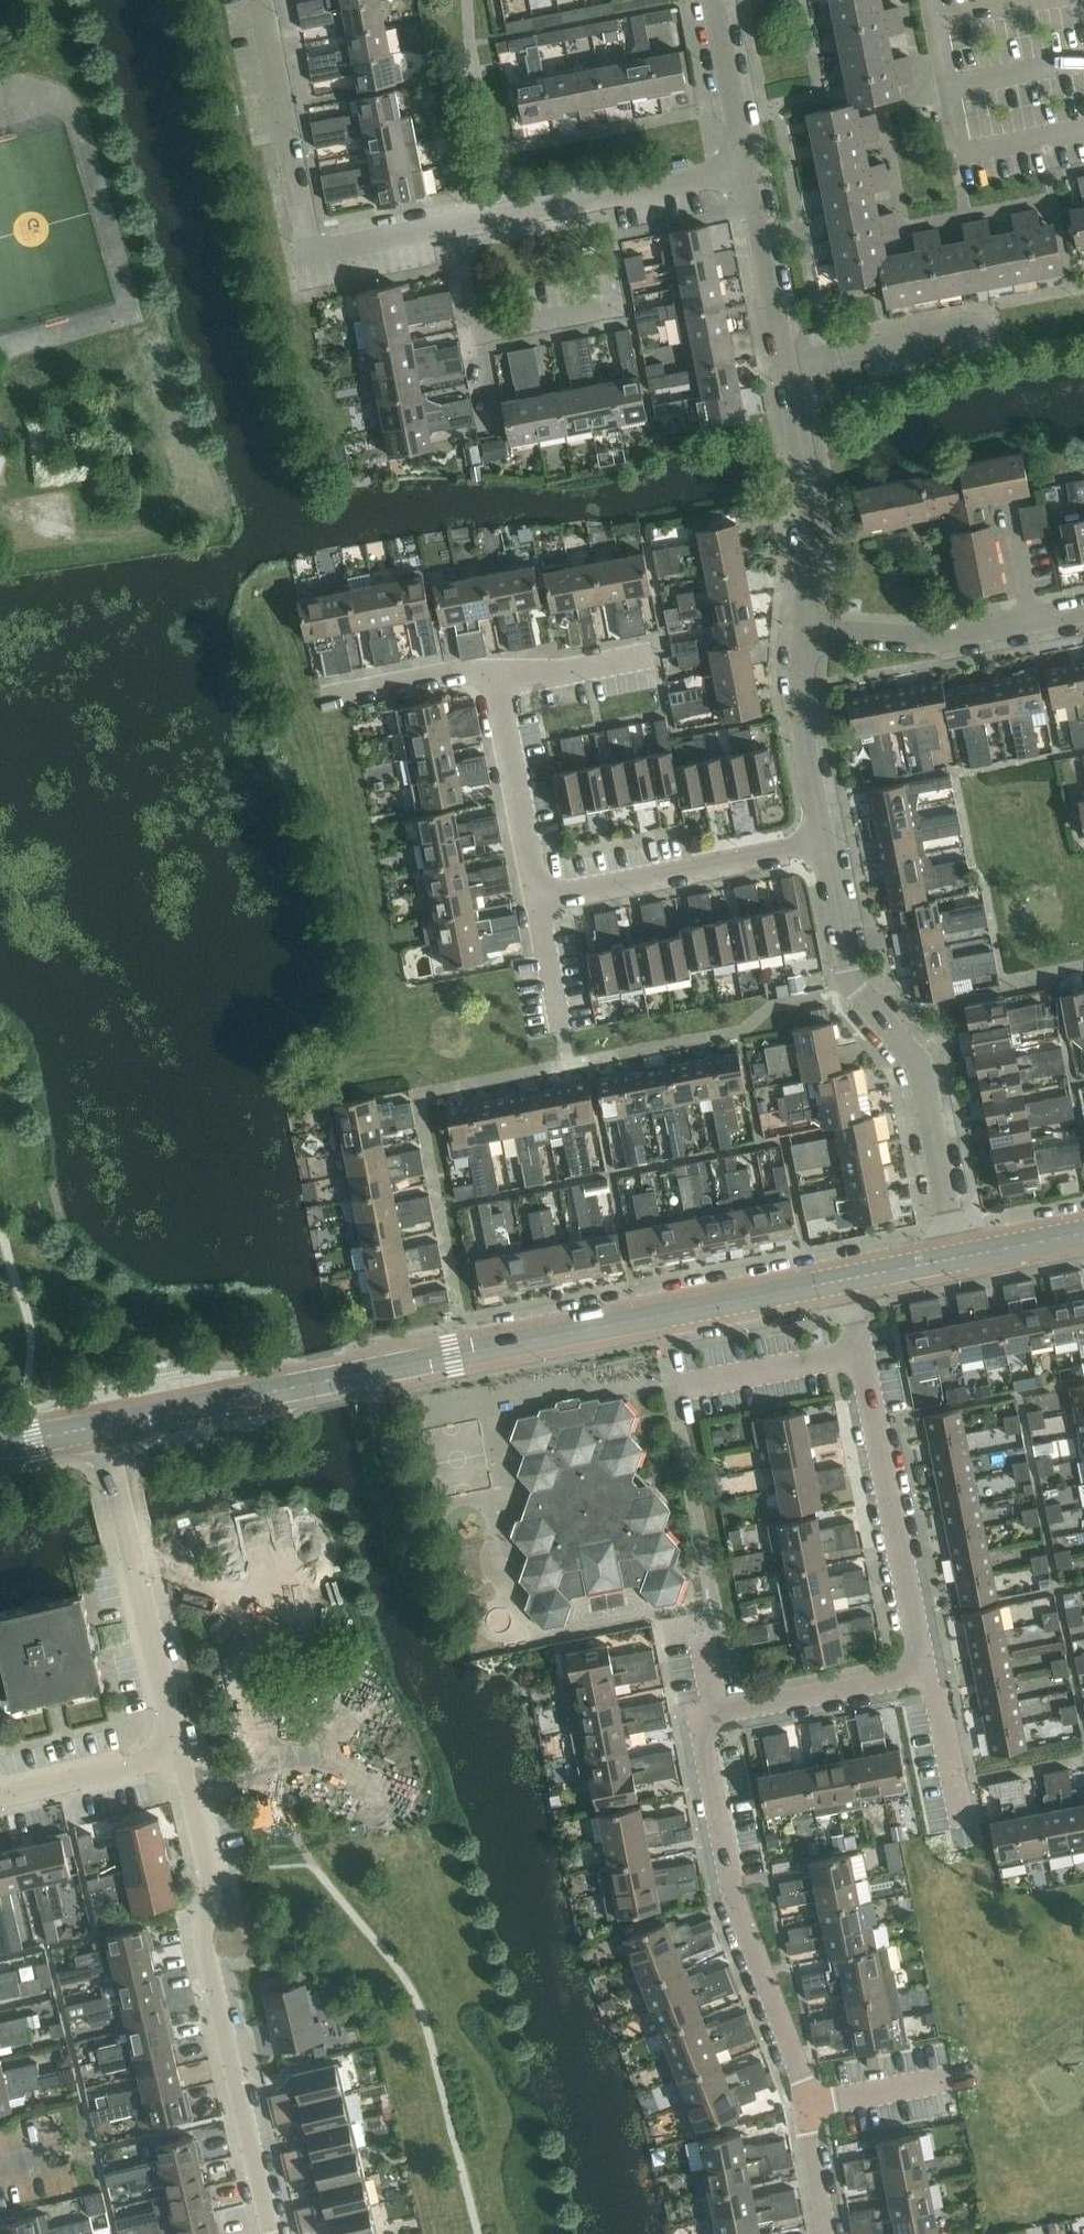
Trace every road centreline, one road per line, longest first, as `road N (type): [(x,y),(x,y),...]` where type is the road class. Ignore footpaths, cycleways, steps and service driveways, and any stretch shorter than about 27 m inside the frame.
road 1 (tertiary): [(103,1425),(849,1276)]
road 2 (residential): [(826,2233),(809,2138),(811,2105),(735,1906),(702,1722),(716,1712),(925,1672)]
road 3 (residential): [(272,2233),(204,1948),(212,1879),(180,1756)]
road 4 (residential): [(962,1254),(922,1067),(854,989),(827,844)]
road 5 (residential): [(465,225),(310,253),(256,0)]
road 6 (residential): [(180,1756),(103,1425)]
road 7 (residential): [(925,1672),(862,1351)]
road 8 (residential): [(537,899),(827,844)]
road 9 (residential): [(465,225),(749,170)]
road 10 (residential): [(1083,613),(935,641),(808,629)]
road 11 (residential): [(808,629),(817,511),(790,368)]
road 12 (residential): [(620,311),(487,336),(465,225)]
road 13 (residential): [(537,899),(496,676)]
road 14 (residential): [(827,844),(801,710),(808,629)]
road 15 (residential): [(790,368),(992,328)]
road 16 (residential): [(749,170),(790,368)]
road 17 (residential): [(673,1388),(862,1351)]
road 18 (residential): [(0,1797),(180,1756)]
road 19 (residential): [(717,0),(749,170)]
road 20 (residential): [(331,697),(462,671),(496,676)]
road 21 (residential): [(965,1823),(938,1696),(925,1672)]
road 22 (residential): [(496,676),(532,679),(644,658)]
road 23 (tertiary): [(962,1254),(1083,1234)]

